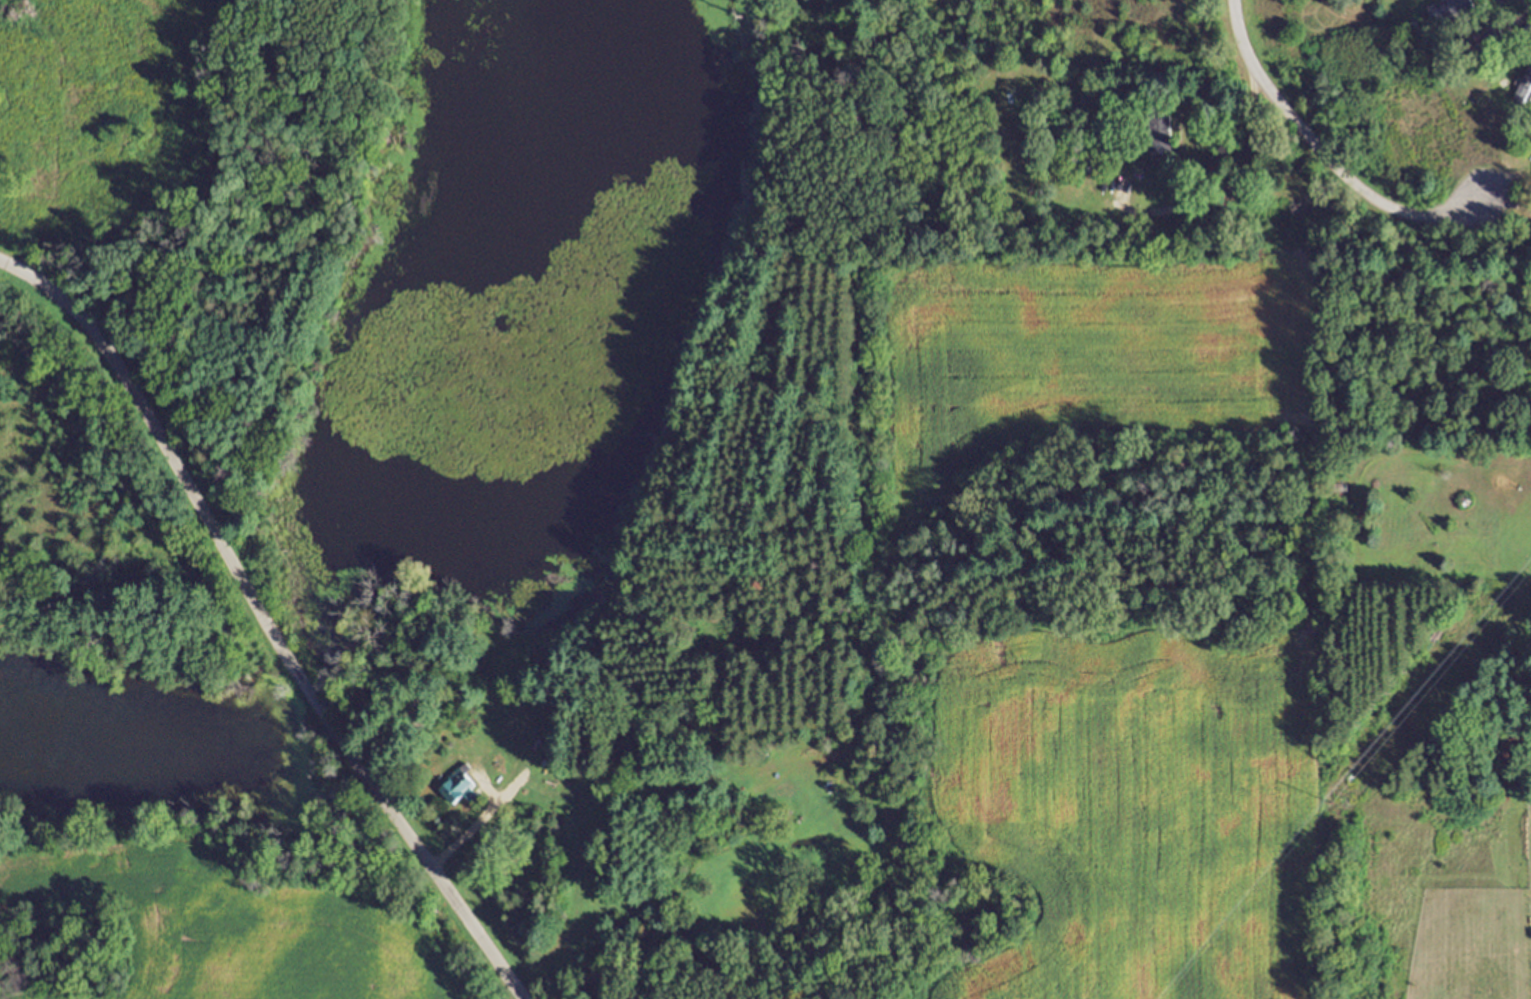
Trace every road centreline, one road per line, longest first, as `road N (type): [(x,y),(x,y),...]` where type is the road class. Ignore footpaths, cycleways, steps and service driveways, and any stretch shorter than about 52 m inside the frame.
road 1 (residential): [(521,998),(303,686),(109,351),(62,300),(0,262)]
road 2 (residential): [(1234,0),(1239,33),(1262,80),(1357,186),(1391,209),(1424,218),(1462,211),(1491,192)]

